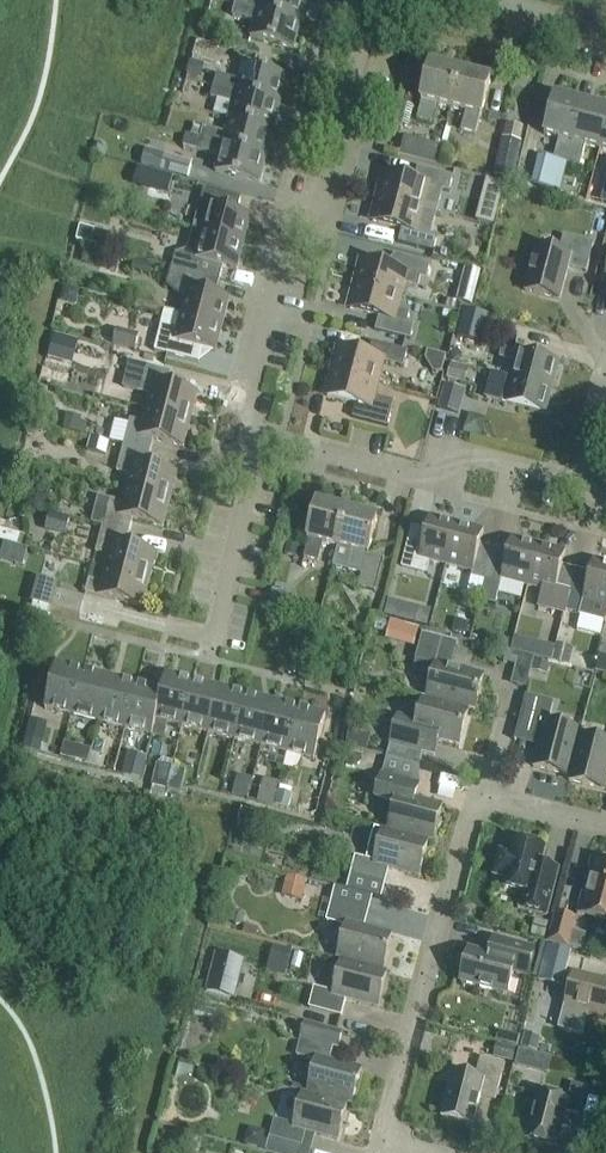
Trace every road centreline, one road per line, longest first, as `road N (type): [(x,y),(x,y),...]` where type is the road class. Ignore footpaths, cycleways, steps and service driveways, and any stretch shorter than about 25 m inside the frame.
road 1 (residential): [(260,452),(240,408),(289,229),(329,199),(375,0)]
road 2 (residential): [(382,1148),(470,825),(483,805),(506,803),(605,829)]
road 3 (residential): [(578,479),(477,458),(415,479),(284,449),(260,452)]
road 4 (residential): [(209,659),(260,452)]

